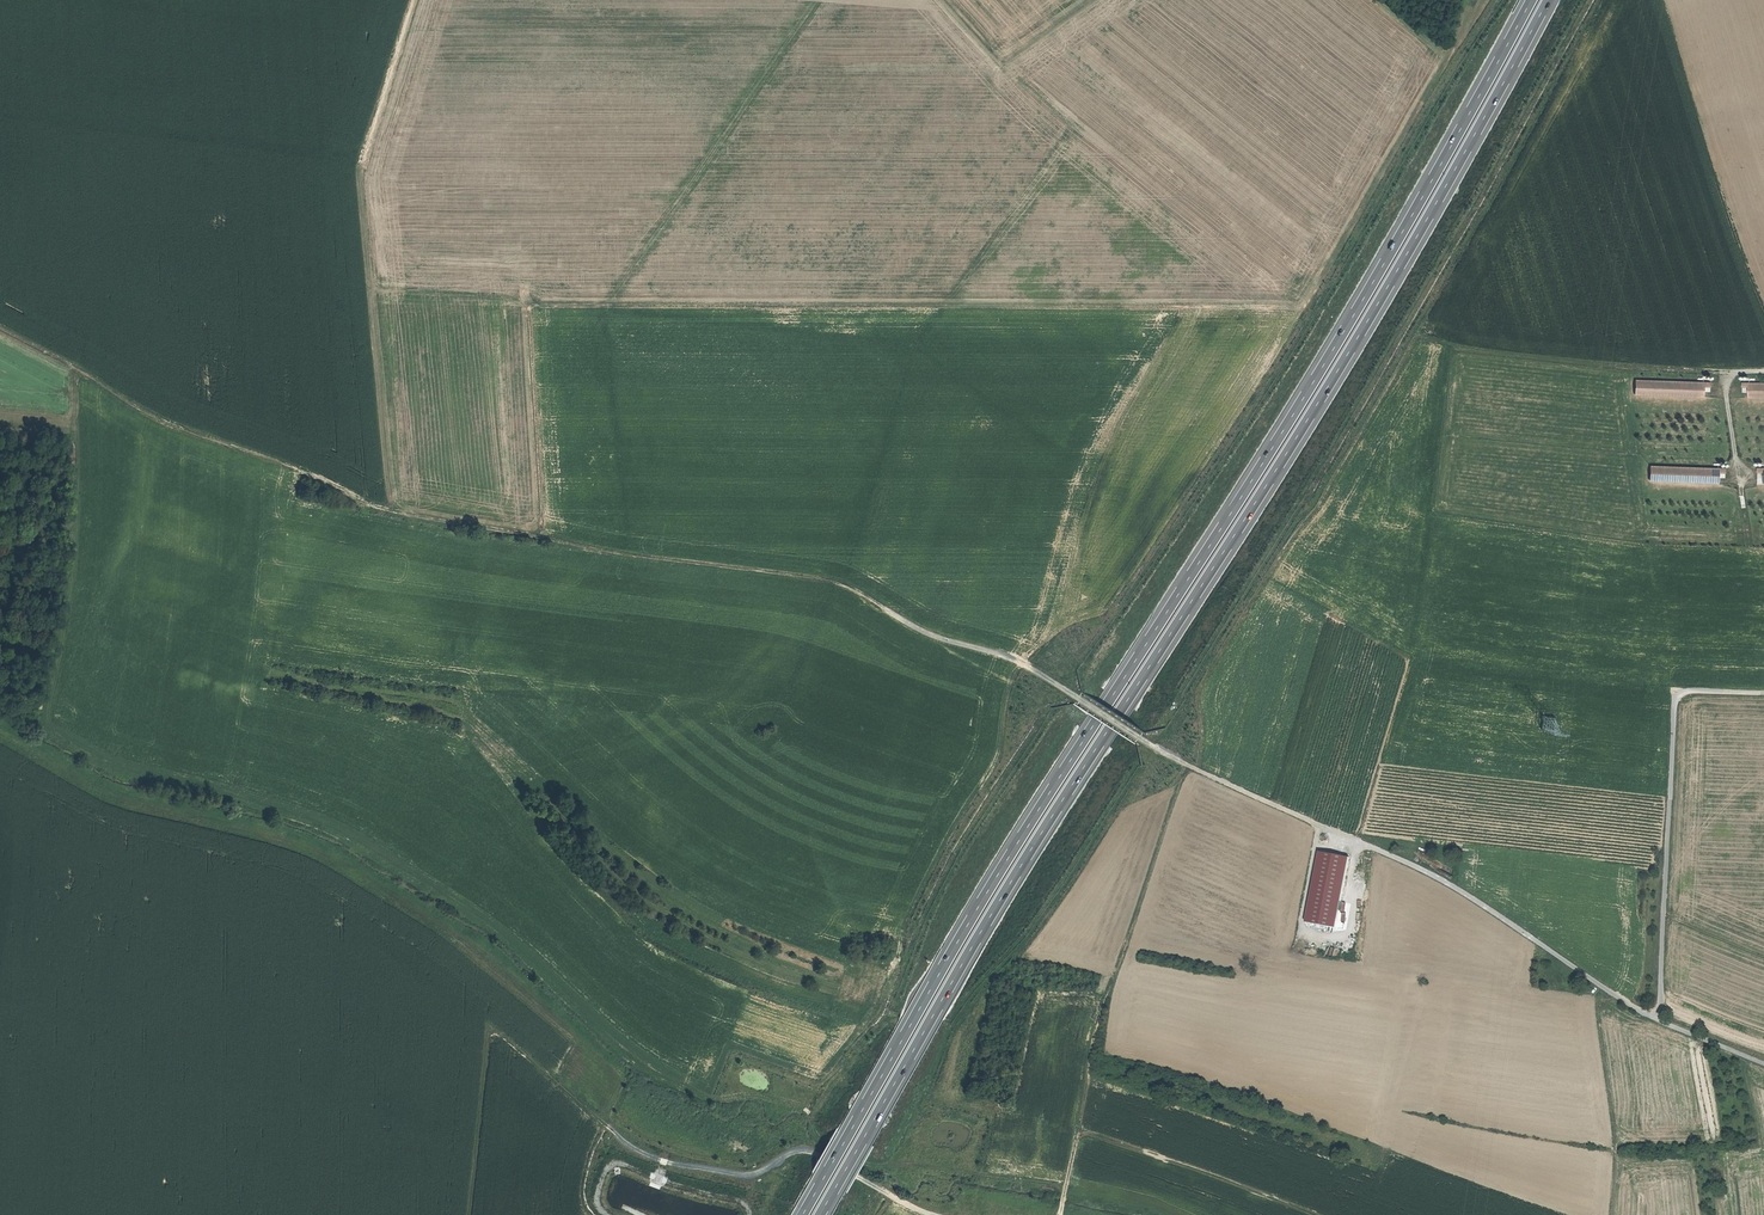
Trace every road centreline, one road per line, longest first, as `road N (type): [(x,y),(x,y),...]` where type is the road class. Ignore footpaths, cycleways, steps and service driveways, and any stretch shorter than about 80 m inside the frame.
road 1 (motorway): [(1529,0),(1360,303),(961,936),(798,1214)]
road 2 (motorway): [(817,1214),(997,904),(1373,311),(1546,0)]
road 3 (track): [(413,0),(362,154),(393,510),(835,576),(928,636),(1009,658),(1051,681),(1185,765)]
road 4 (track): [(71,362),(74,559),(49,732),(128,773),(301,819),(349,840),(496,935),(632,1056),(698,1097)]
road 5 (track): [(373,284),(608,305),(1314,306)]
road 6 (track): [(1499,0),(1226,456),(1139,585),(1051,681)]
road 7 (track): [(0,731),(110,792),(293,840),(394,894),(574,1042),(555,1079)]
road 8 (track): [(1185,765),(1440,875),(1623,1000),(1763,1065)]
road 9 (track): [(488,1022),(630,1147),(657,1160),(752,1175),(805,1149),(929,1214)]
road 10 (track): [(1060,1214),(1109,989),(1185,765)]
road 11 (track): [(0,324),(166,423),(283,457),(393,510)]
road 12 (track): [(1162,749),(970,1004),(926,1097)]
road 13 (track): [(1763,693),(1678,691),(1658,1019)]
road 14 (track): [(608,305),(816,0)]
road 15 (track): [(1452,343),(1623,367),(1763,372)]
road 16 (track): [(1054,1132),(1182,1157),(1316,1214)]
road 17 (track): [(1162,749),(1249,584),(1299,520)]
road 18 (track): [(1613,1214),(1619,1148),(1596,999)]
road 19 (track): [(488,1022),(469,1214)]
road 20 (track): [(1074,125),(950,0)]

